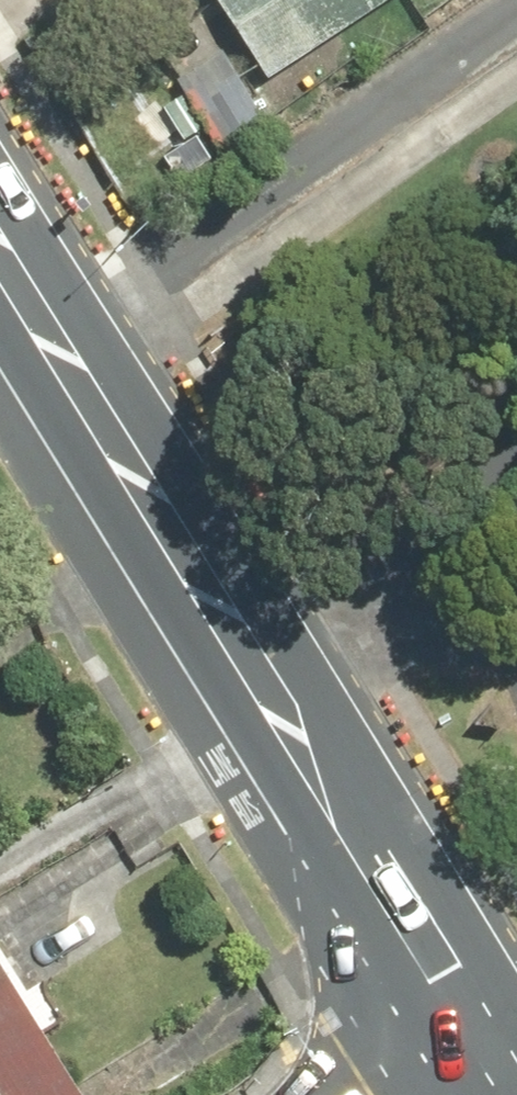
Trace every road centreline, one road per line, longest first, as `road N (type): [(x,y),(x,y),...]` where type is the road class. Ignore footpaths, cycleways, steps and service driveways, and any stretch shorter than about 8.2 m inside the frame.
road 1 (residential): [(488,0),(42,312)]
road 2 (primary): [(230,623),(501,1059)]
road 3 (primary): [(42,312),(230,623)]
road 4 (residential): [(230,623),(516,424)]

